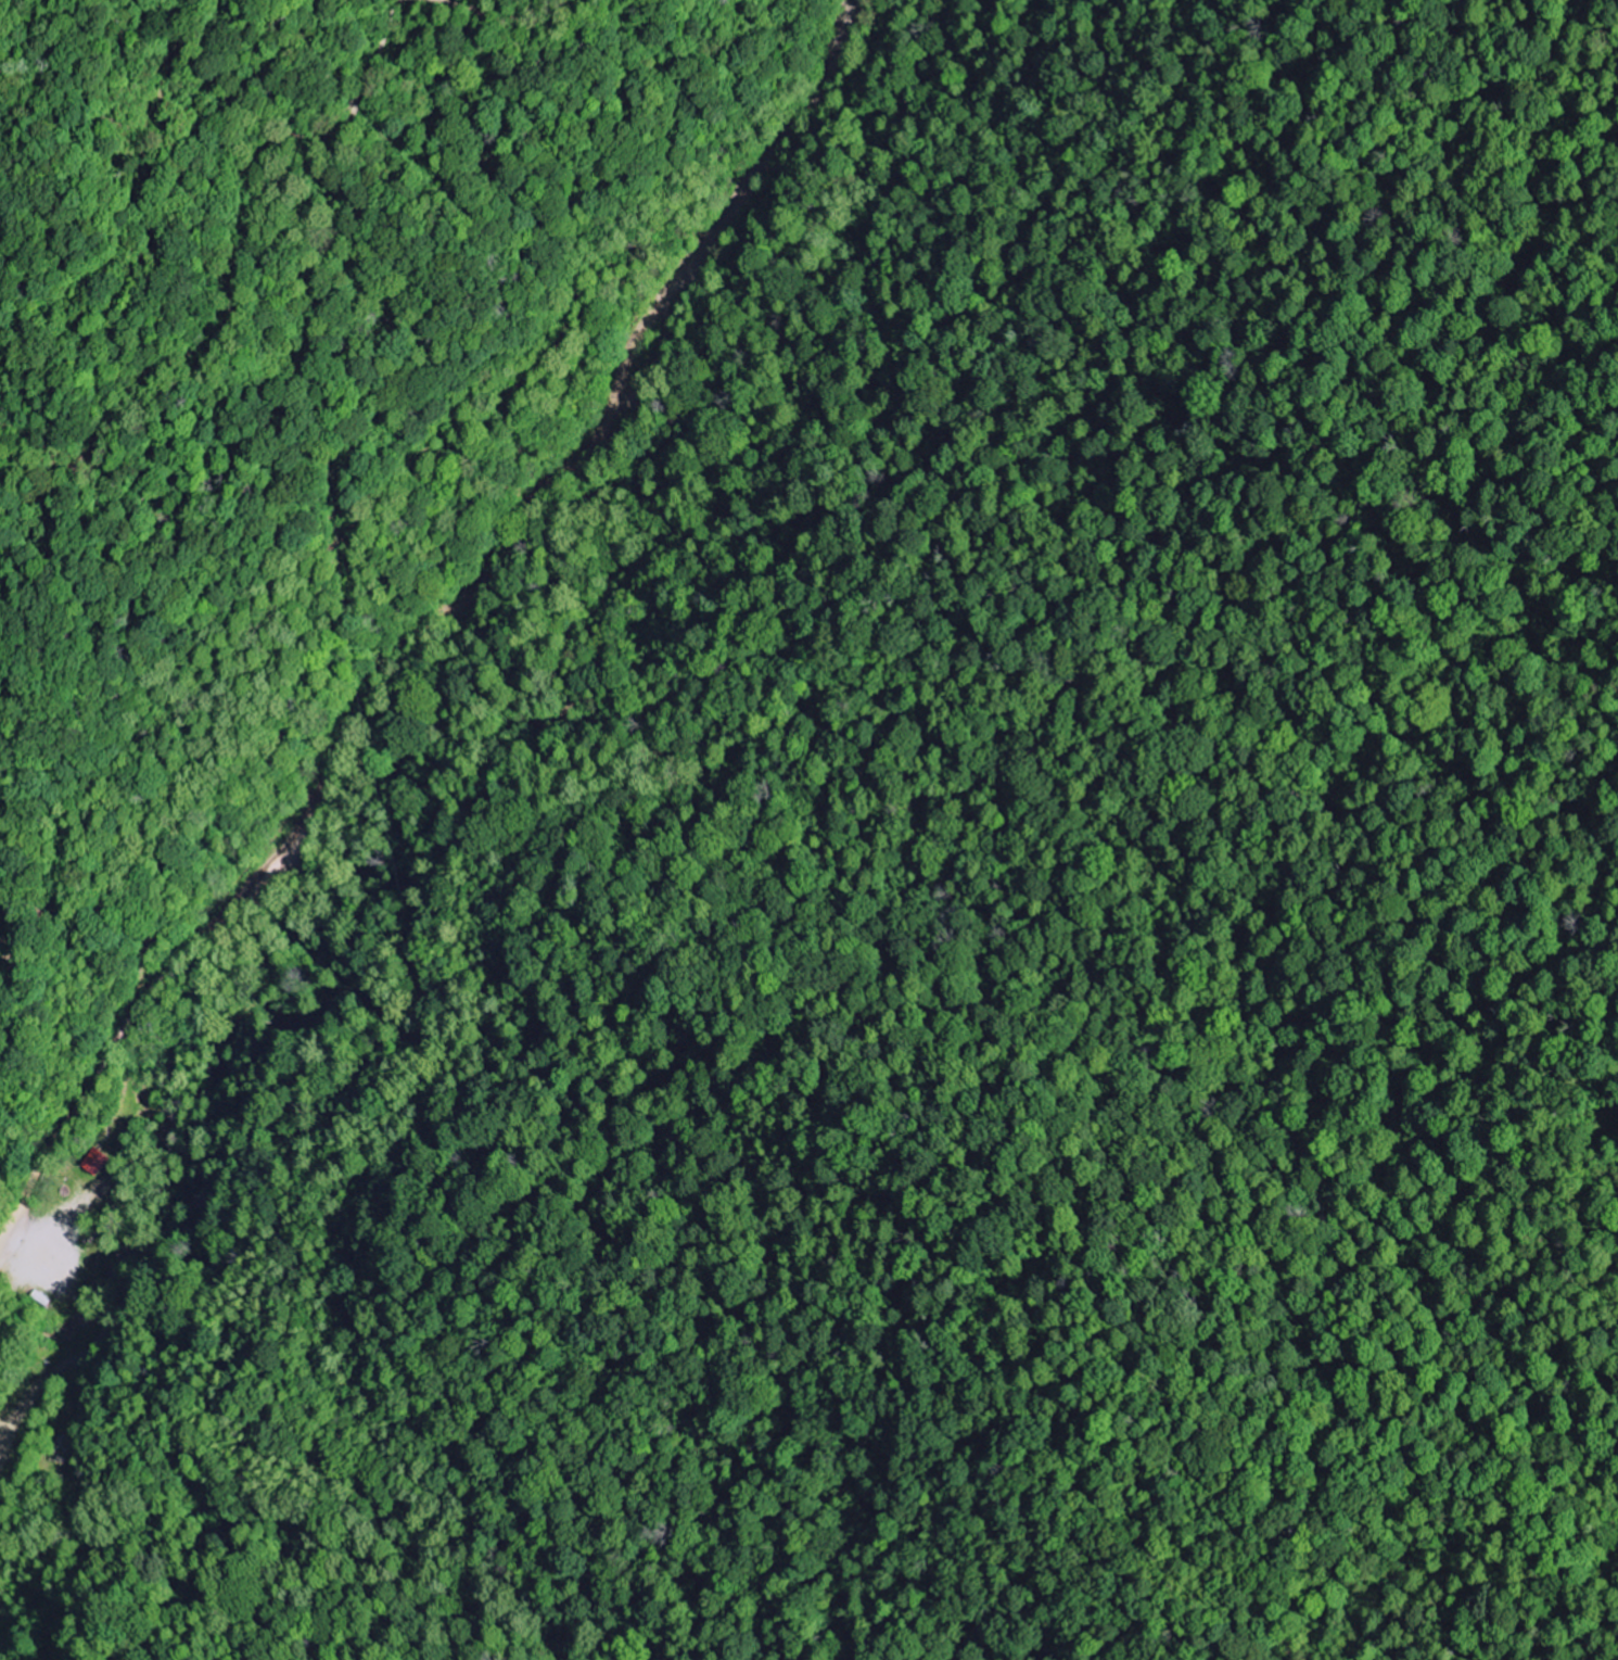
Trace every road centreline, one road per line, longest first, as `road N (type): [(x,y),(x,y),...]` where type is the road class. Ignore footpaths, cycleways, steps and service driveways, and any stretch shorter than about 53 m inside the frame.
road 1 (residential): [(0,1250),(59,1138)]

